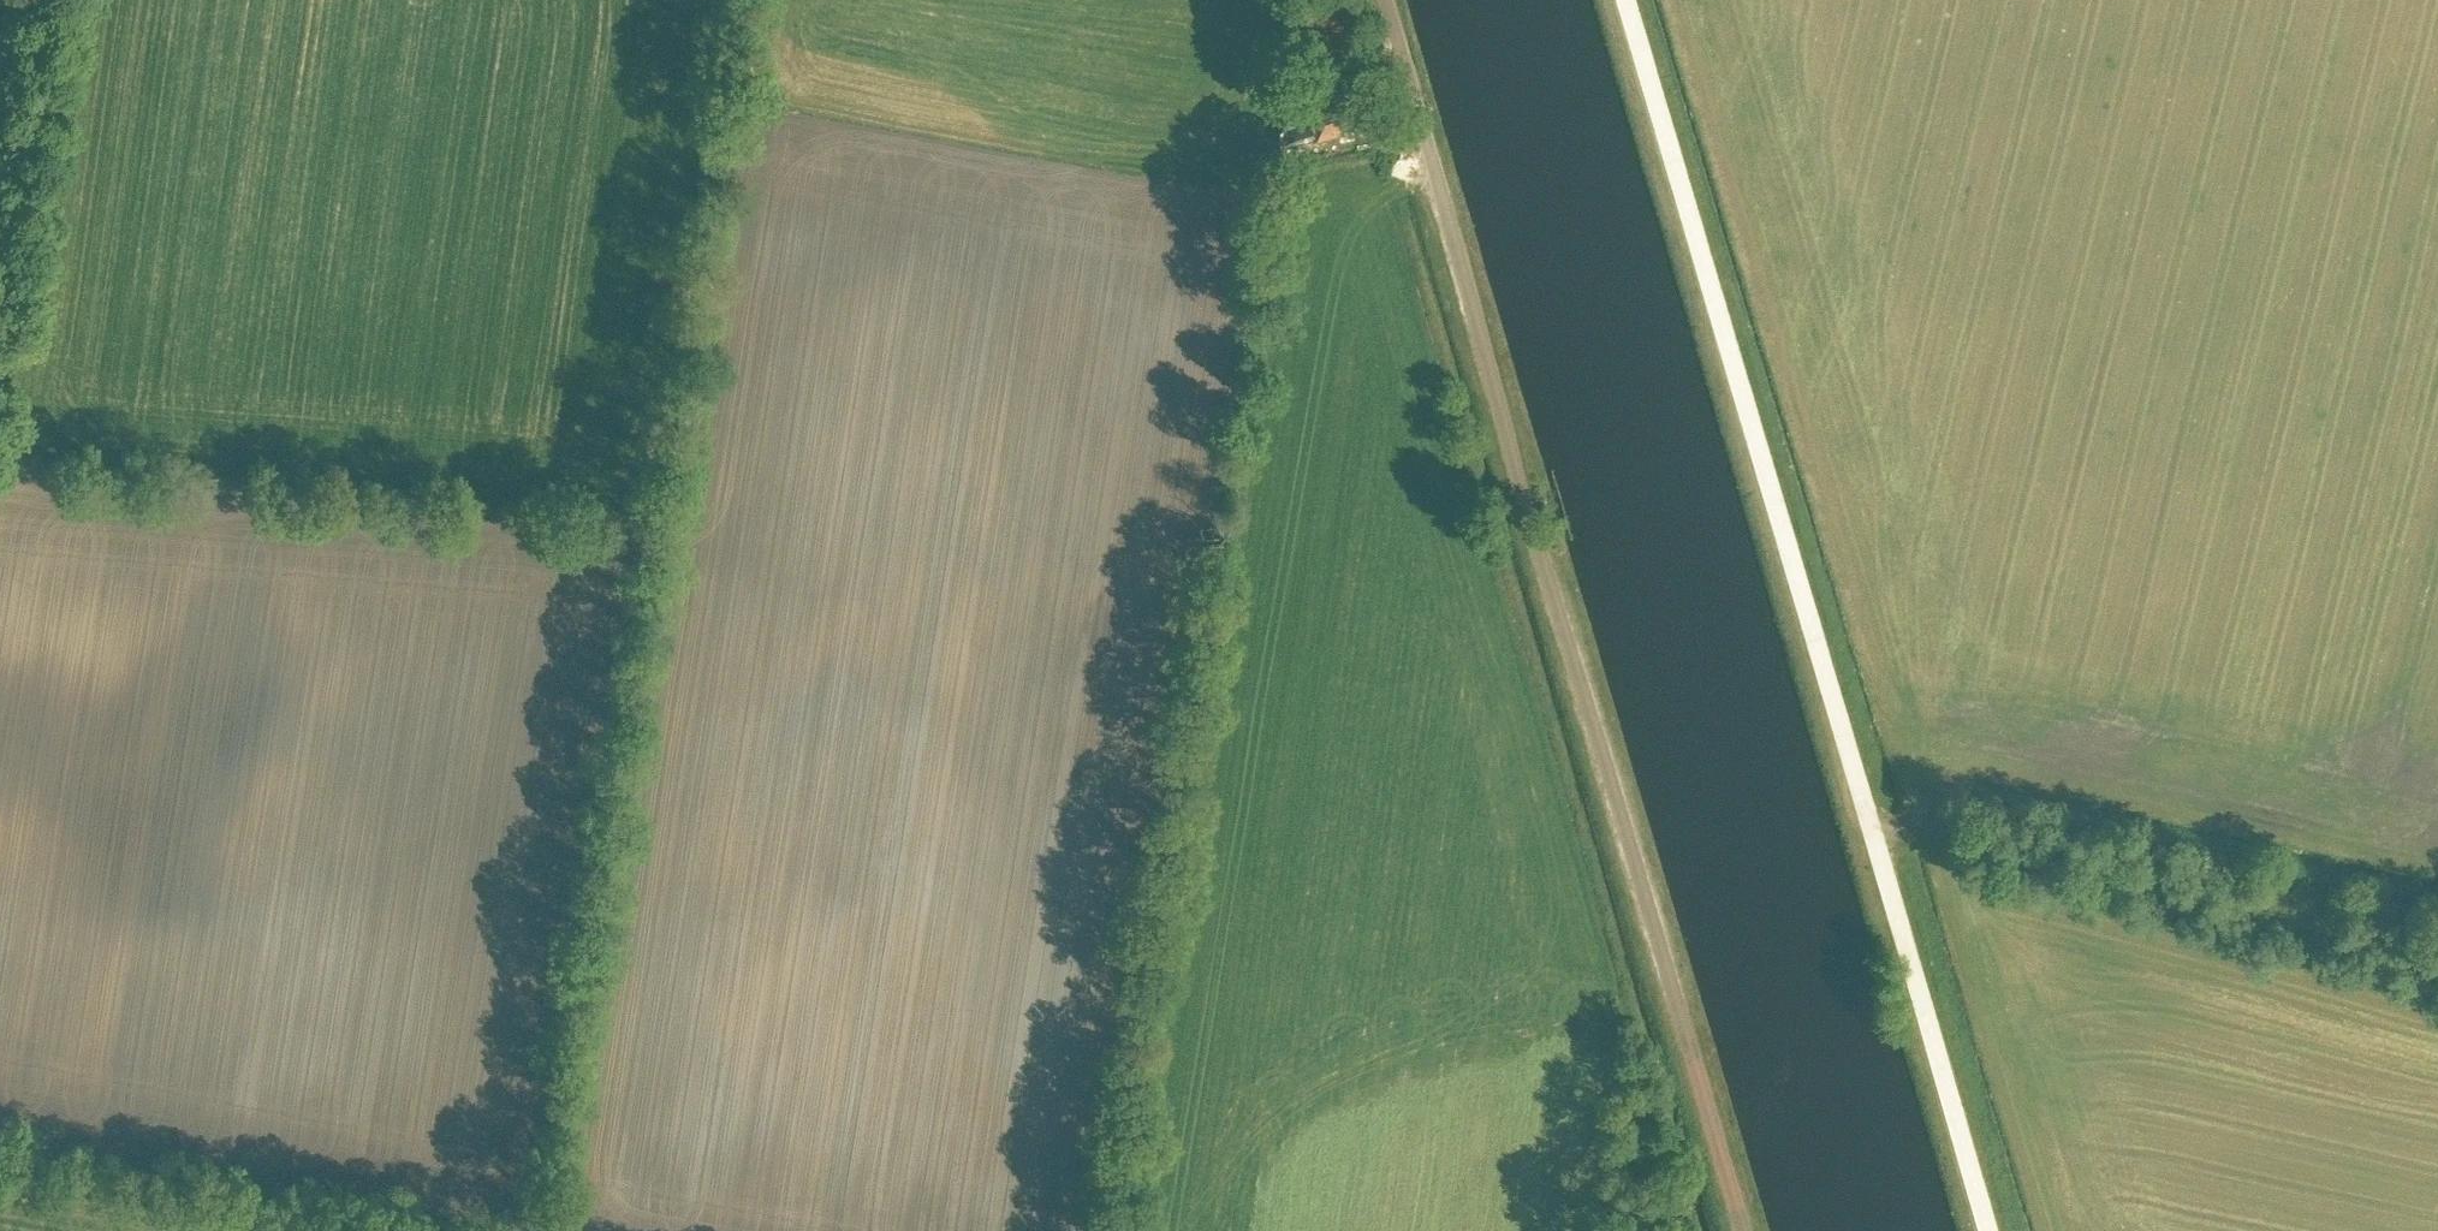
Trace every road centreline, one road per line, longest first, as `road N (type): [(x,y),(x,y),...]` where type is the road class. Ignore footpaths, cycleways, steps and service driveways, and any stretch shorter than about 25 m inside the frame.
road 1 (unclassified): [(1742,1230),(1383,0)]

